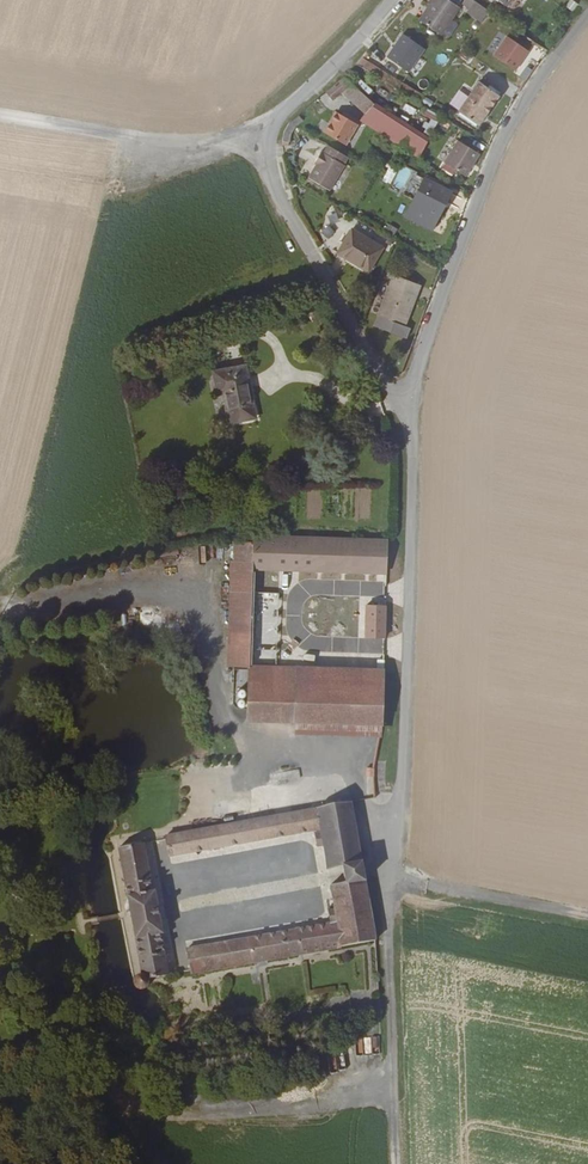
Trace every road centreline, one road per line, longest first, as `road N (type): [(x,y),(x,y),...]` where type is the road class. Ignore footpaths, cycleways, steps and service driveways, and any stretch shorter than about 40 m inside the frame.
road 1 (residential): [(393,0),(296,103),(270,143),(274,185),(411,434)]
road 2 (residential): [(587,20),(496,154),(411,385),(411,434)]
road 3 (residential): [(411,434),(405,791),(391,879)]
road 4 (track): [(19,512),(104,182),(129,137)]
road 5 (track): [(391,879),(386,915),(397,1163)]
road 6 (track): [(0,117),(129,137),(270,143)]
road 7 (track): [(391,879),(587,917)]

